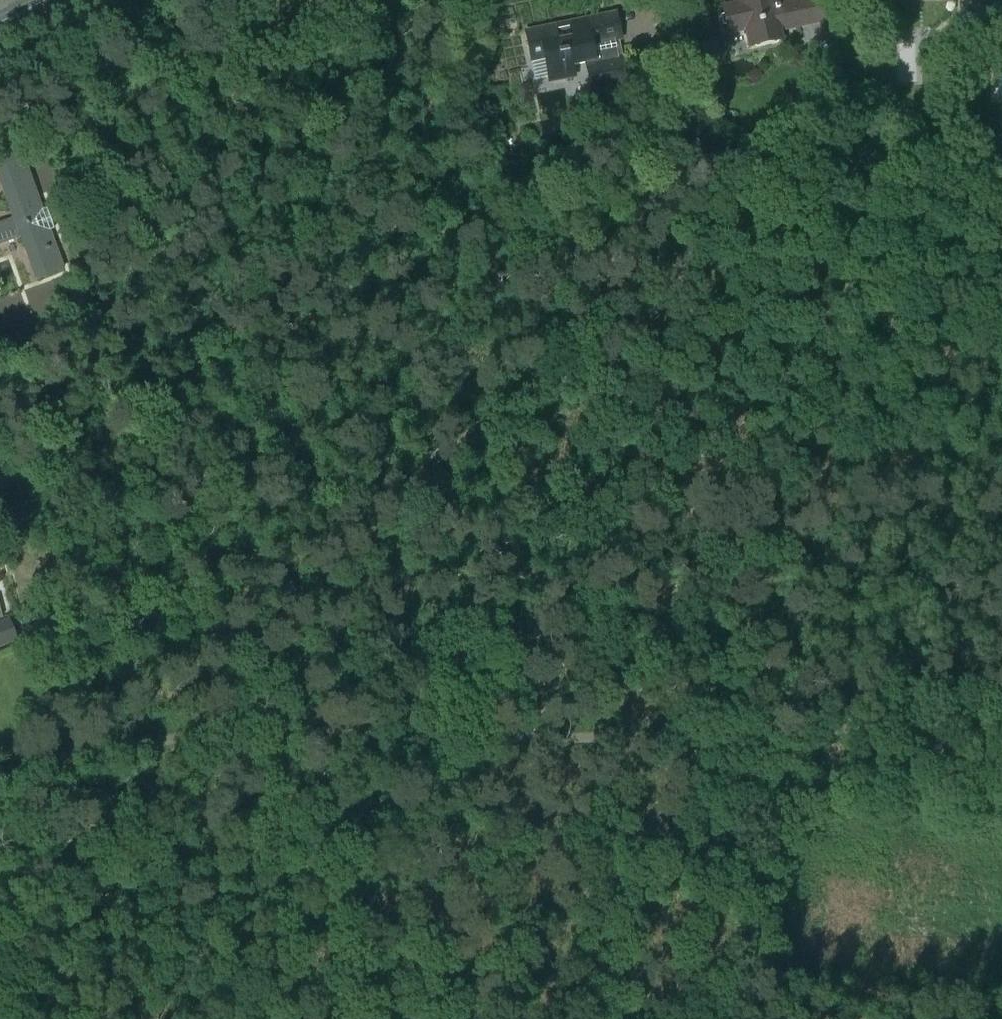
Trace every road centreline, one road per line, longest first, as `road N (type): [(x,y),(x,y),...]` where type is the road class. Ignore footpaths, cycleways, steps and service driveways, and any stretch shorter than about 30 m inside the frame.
road 1 (residential): [(1001,194),(694,204)]

